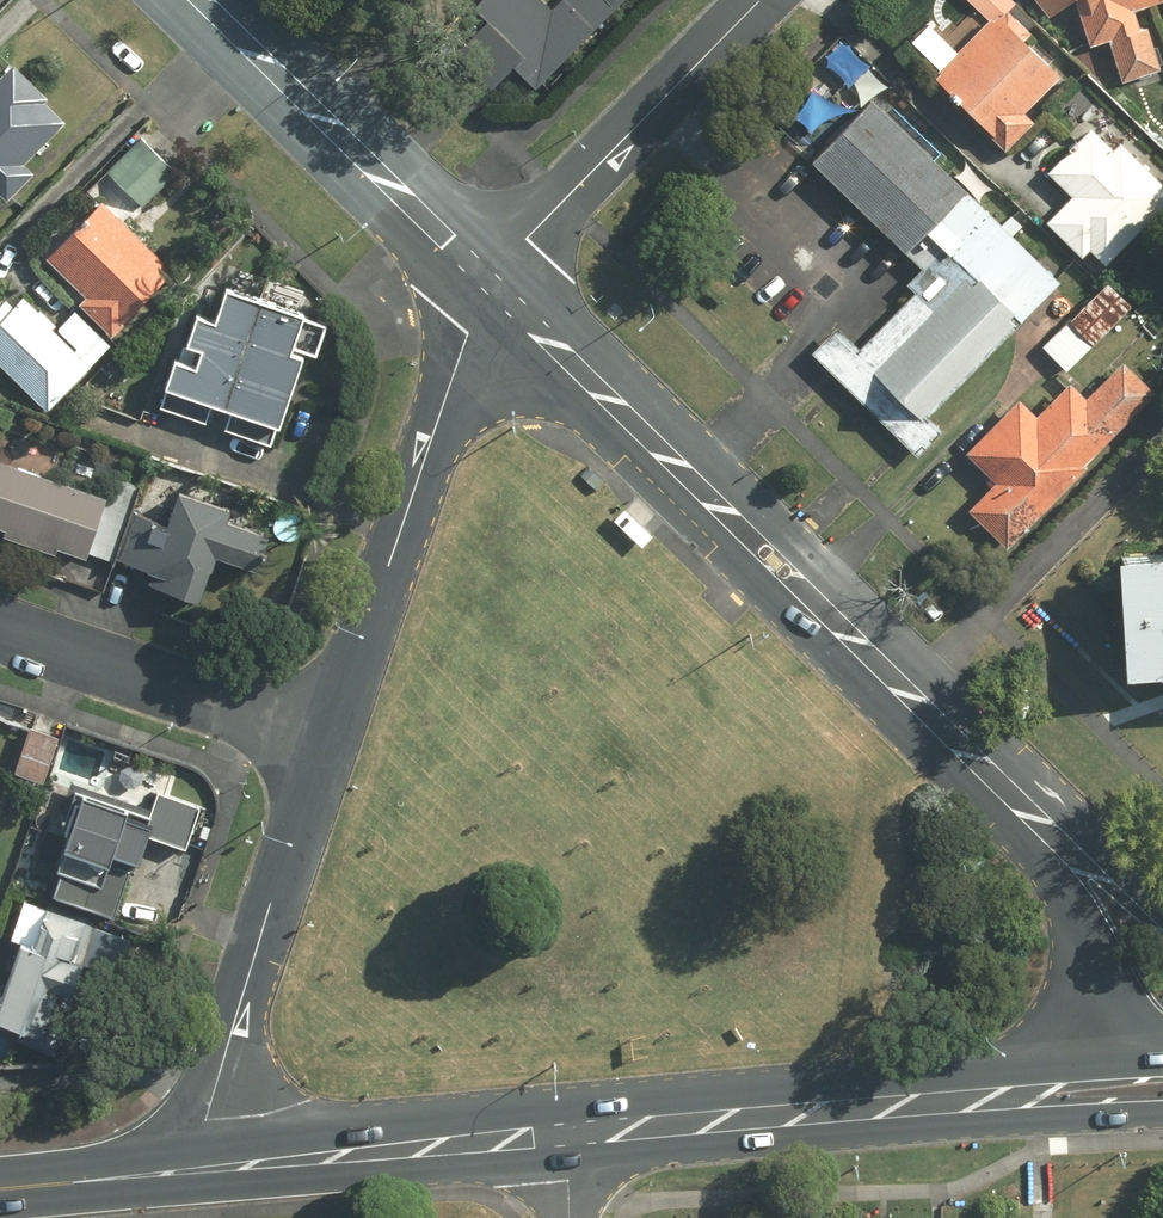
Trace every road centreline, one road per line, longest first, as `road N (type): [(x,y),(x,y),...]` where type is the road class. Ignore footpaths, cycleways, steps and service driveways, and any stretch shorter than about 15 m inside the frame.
road 1 (tertiary): [(488,276),(1033,816)]
road 2 (residential): [(328,741),(488,276)]
road 3 (residential): [(190,1167),(328,741)]
road 4 (secondary): [(568,1132),(974,1099)]
road 5 (tertiary): [(205,0),(488,276)]
road 6 (tertiary): [(761,0),(488,276)]
road 7 (secondary): [(190,1167),(568,1132)]
road 8 (residential): [(328,741),(0,627)]
road 9 (tertiary): [(1156,1052),(1033,816)]
road 10 (secondary): [(0,1183),(190,1167)]
road 11 (secondary): [(1162,1112),(1084,1113),(974,1099)]
road 12 (secondary): [(974,1099),(1156,1052)]
road 13 (tertiary): [(1033,816),(1162,912)]

